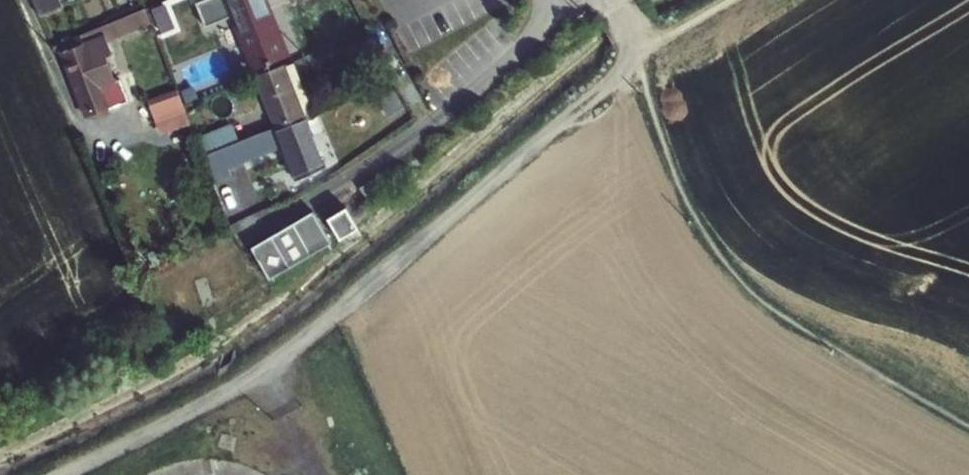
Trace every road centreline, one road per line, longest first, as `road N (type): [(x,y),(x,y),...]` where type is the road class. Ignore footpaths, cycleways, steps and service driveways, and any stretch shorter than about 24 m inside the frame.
road 1 (track): [(736,0),(647,51),(270,366),(52,474)]
road 2 (track): [(968,424),(787,322),(722,273),(691,213),(647,51)]
road 3 (residential): [(248,237),(369,167),(505,70),(560,0)]

